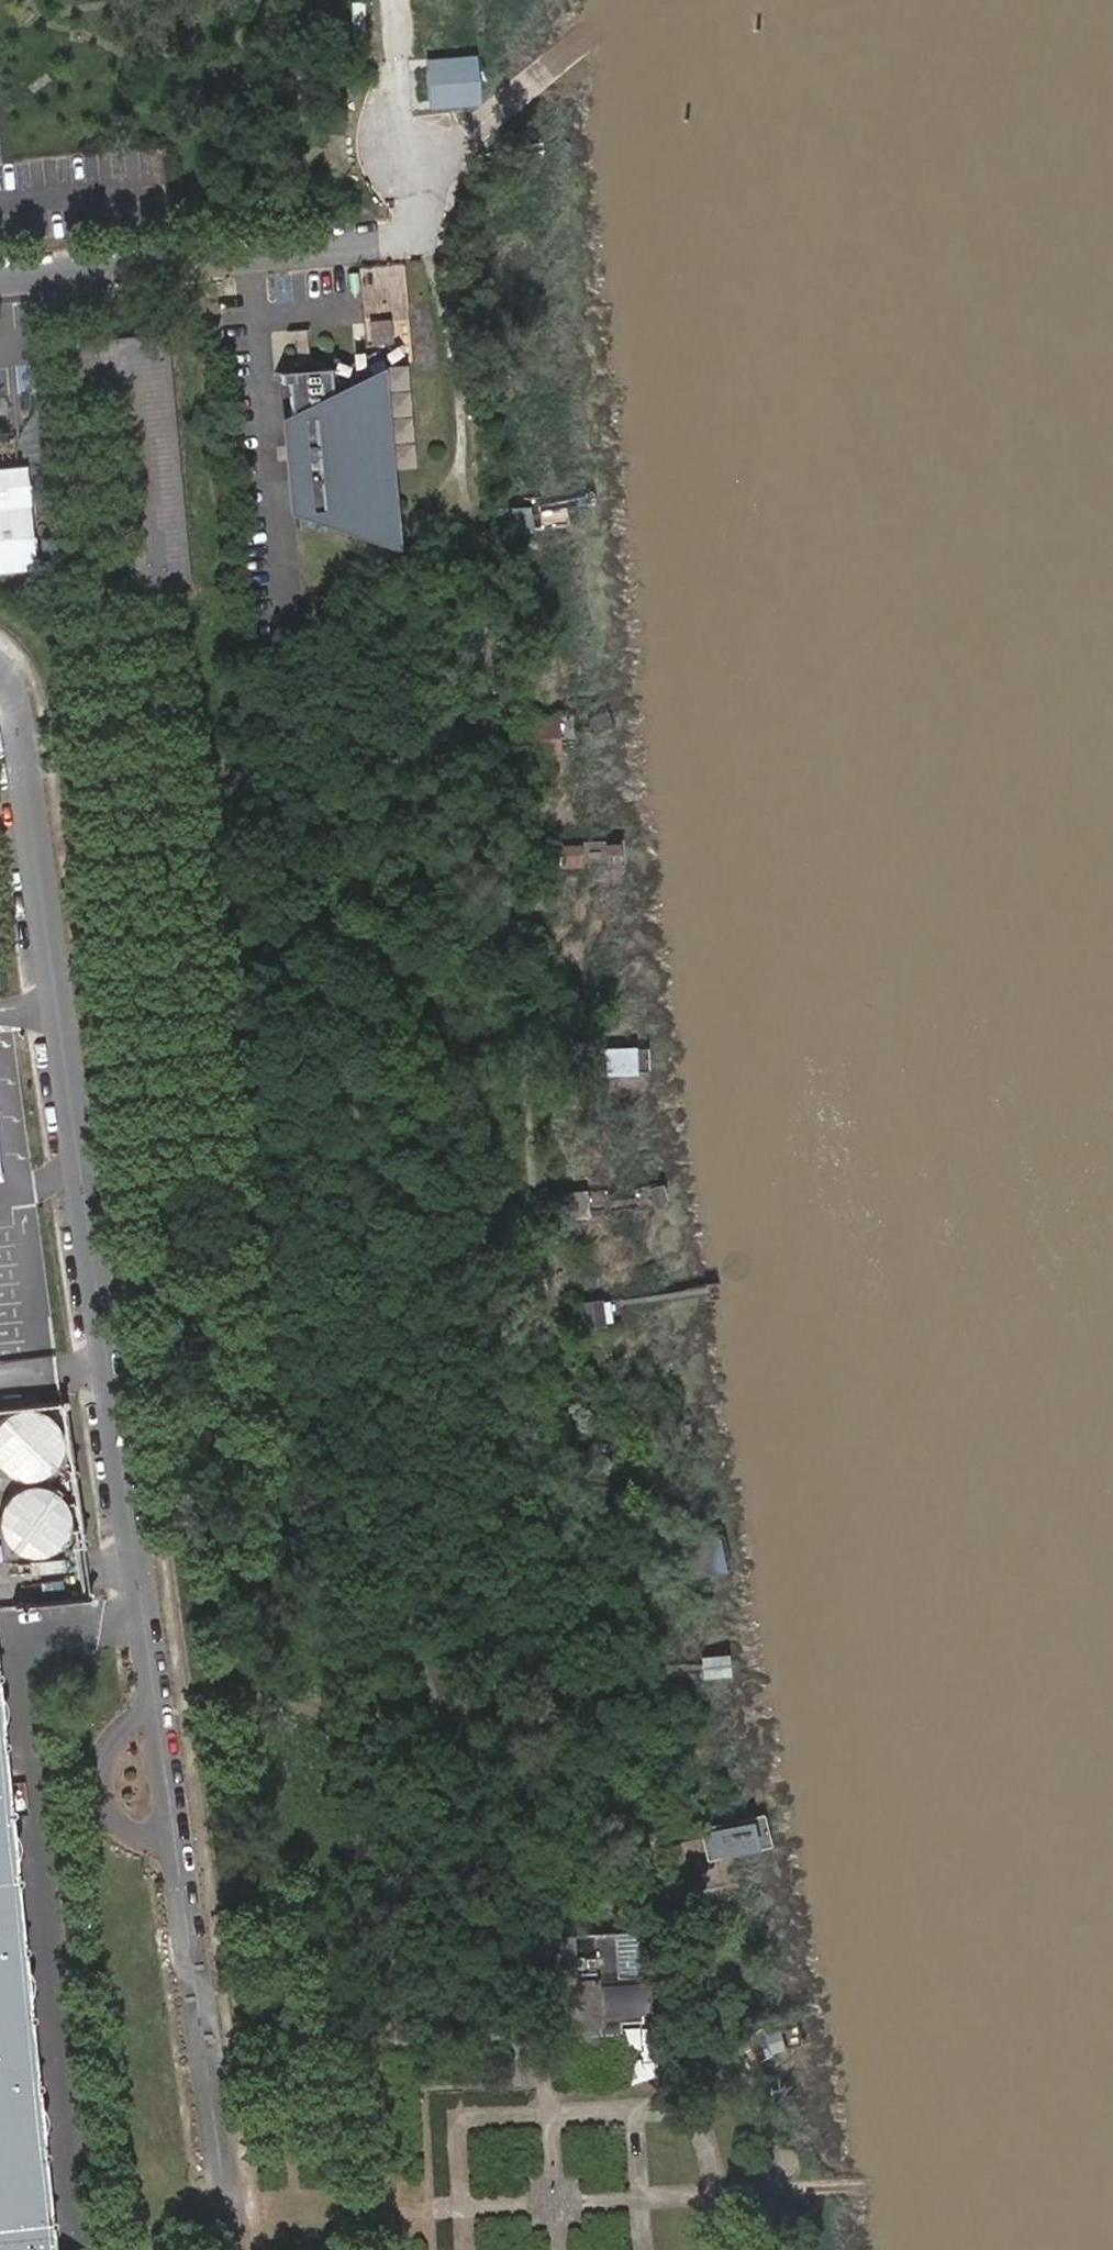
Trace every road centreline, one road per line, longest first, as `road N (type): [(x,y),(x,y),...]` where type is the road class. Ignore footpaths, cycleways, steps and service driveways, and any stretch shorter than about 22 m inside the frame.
road 1 (unclassified): [(0,665),(15,693),(153,1709)]
road 2 (unclassified): [(0,279),(385,241),(409,237),(423,222)]

